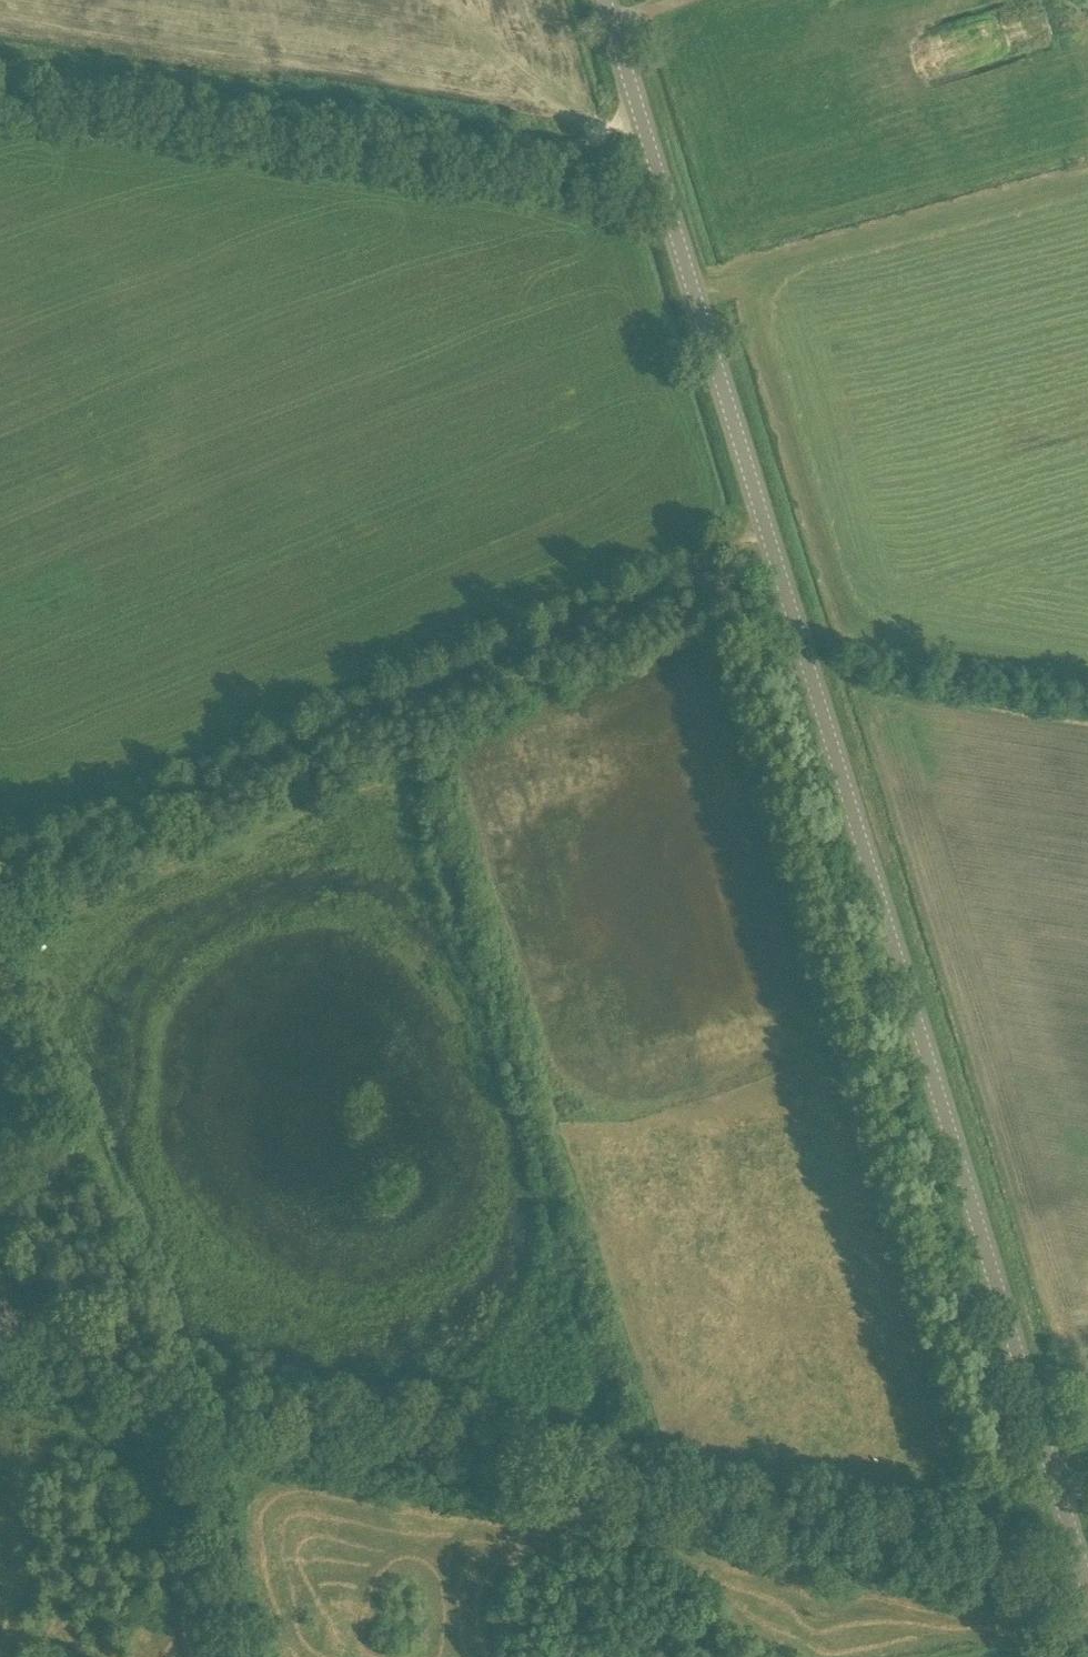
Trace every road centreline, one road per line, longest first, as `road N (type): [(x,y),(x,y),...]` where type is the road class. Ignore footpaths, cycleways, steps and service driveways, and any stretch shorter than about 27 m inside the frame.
road 1 (tertiary): [(1087,1606),(606,0)]

